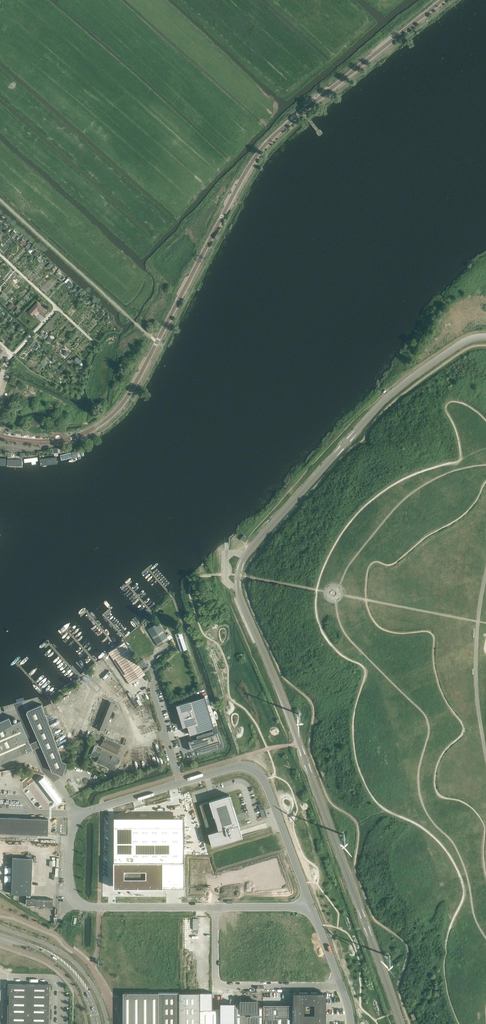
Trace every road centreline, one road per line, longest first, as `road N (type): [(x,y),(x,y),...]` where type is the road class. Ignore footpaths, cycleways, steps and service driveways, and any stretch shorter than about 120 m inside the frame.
road 1 (unclassified): [(401,1023),(238,575),(250,548),(384,401),(459,344),(485,336)]
road 2 (tertiary): [(442,0),(256,156),(136,383),(109,417),(70,439),(0,436)]
road 3 (unclassified): [(180,783),(237,766),(257,771),(312,907)]
road 4 (unclassified): [(341,986),(217,984),(213,907)]
road 5 (unclassified): [(72,896),(69,844),(80,816),(180,783)]
road 6 (primary): [(107,1023),(72,961),(0,927)]
road 7 (unclassified): [(72,896),(91,907),(213,907)]
road 8 (primary): [(0,935),(64,966),(96,1023)]

